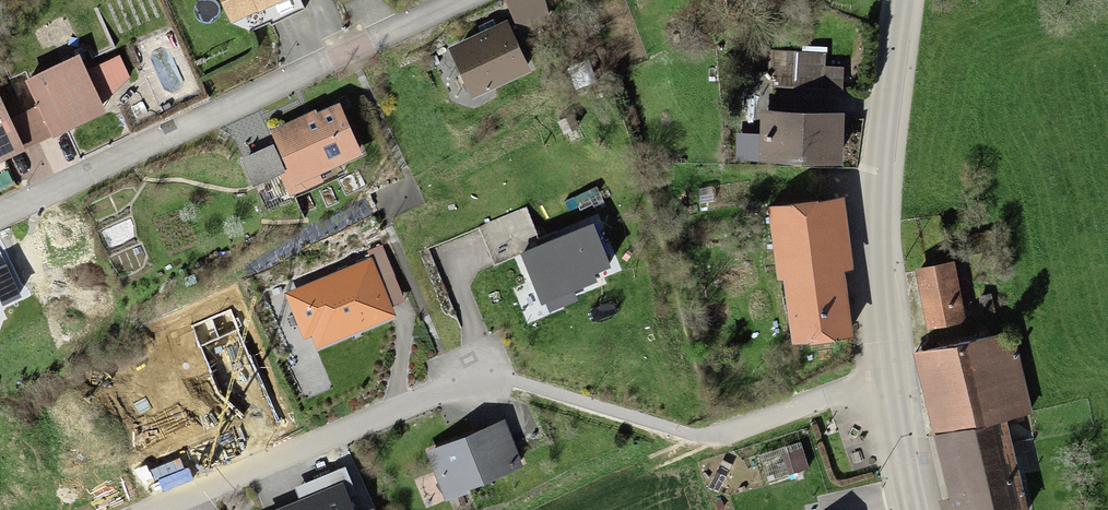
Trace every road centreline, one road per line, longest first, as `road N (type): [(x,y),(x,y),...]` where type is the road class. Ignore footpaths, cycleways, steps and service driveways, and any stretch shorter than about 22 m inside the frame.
road 1 (residential): [(467,0),(0,220)]
road 2 (secondary): [(918,509),(876,308),(875,219),(900,0)]
road 3 (residential): [(159,509),(474,371)]

